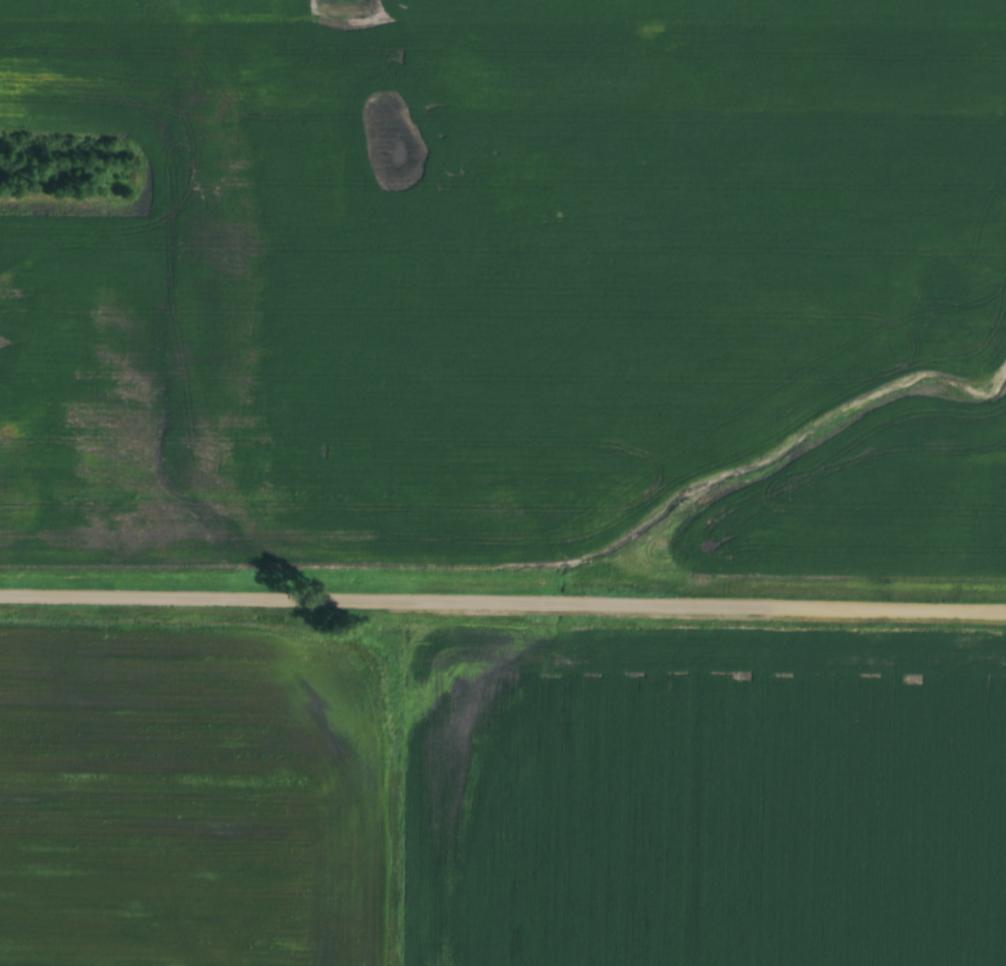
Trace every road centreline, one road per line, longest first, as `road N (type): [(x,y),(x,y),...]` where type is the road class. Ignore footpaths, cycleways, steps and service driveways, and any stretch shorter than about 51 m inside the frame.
road 1 (residential): [(1005,620),(0,605)]

